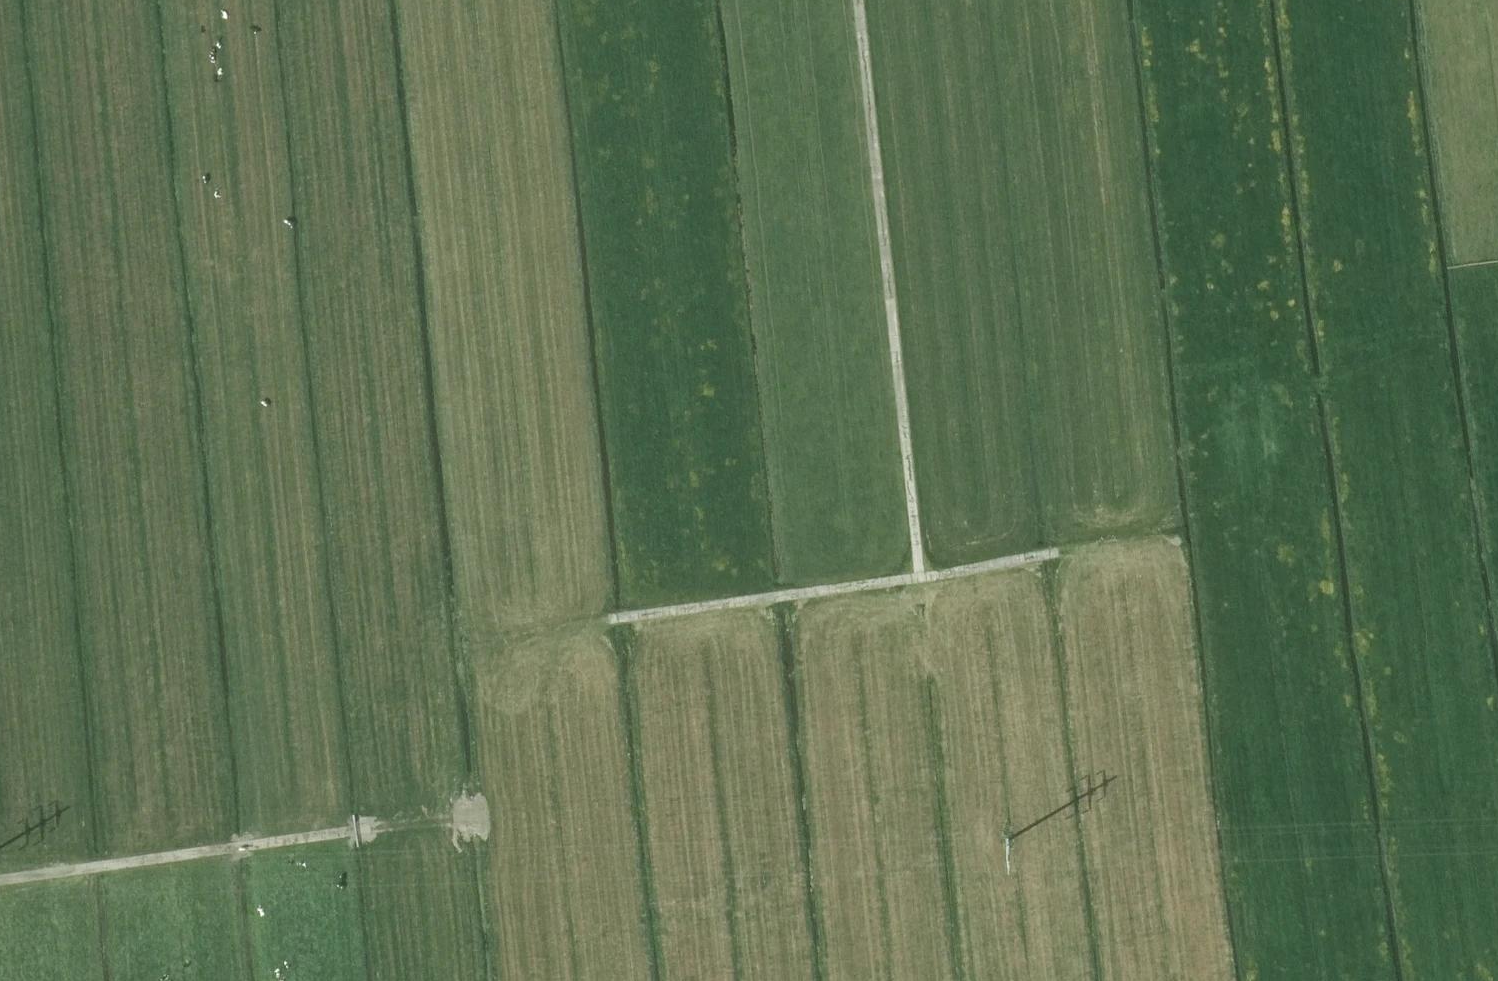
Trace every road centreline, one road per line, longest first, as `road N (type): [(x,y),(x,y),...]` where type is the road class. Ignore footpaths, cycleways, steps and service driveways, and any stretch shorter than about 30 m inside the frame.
road 1 (track): [(919,579),(859,0)]
road 2 (track): [(633,621),(1063,560)]

